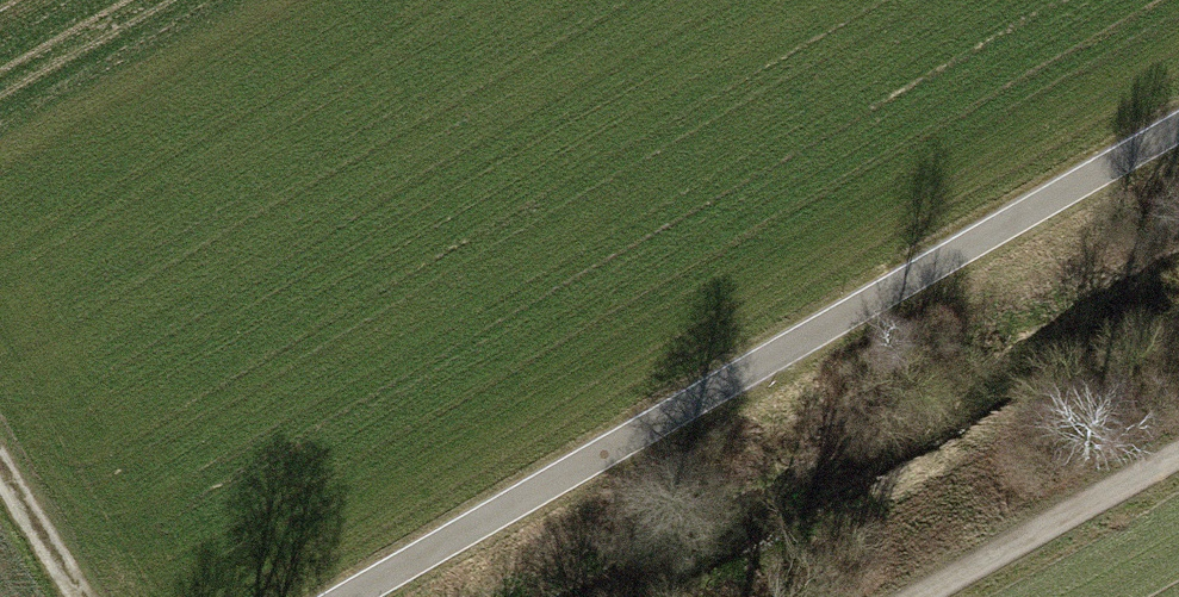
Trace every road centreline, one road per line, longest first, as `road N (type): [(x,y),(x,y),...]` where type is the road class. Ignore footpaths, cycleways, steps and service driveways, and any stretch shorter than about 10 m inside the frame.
road 1 (track): [(1178,126),(348,596)]
road 2 (track): [(925,596),(1178,458)]
road 3 (track): [(0,474),(78,596)]

